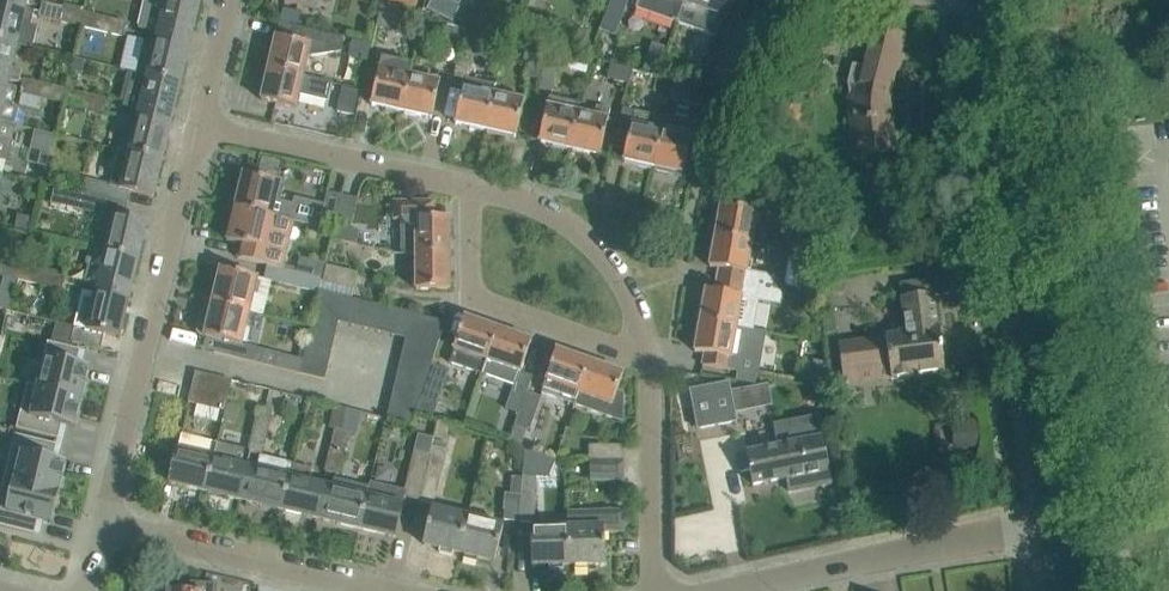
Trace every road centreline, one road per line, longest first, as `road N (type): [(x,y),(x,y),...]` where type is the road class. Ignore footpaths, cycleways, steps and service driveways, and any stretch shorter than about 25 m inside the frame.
road 1 (tertiary): [(1055,531),(988,0)]
road 2 (residential): [(104,532),(204,128)]
road 3 (residential): [(1055,531),(983,536),(721,590)]
road 4 (residential): [(653,368),(472,295),(468,180)]
road 5 (residential): [(653,368),(620,276),(582,231),(543,205),(468,180)]
road 6 (residential): [(368,590),(104,532)]
road 7 (residential): [(468,180),(204,128)]
road 8 (residential): [(657,590),(653,368)]
road 9 (residential): [(204,128),(234,0)]

